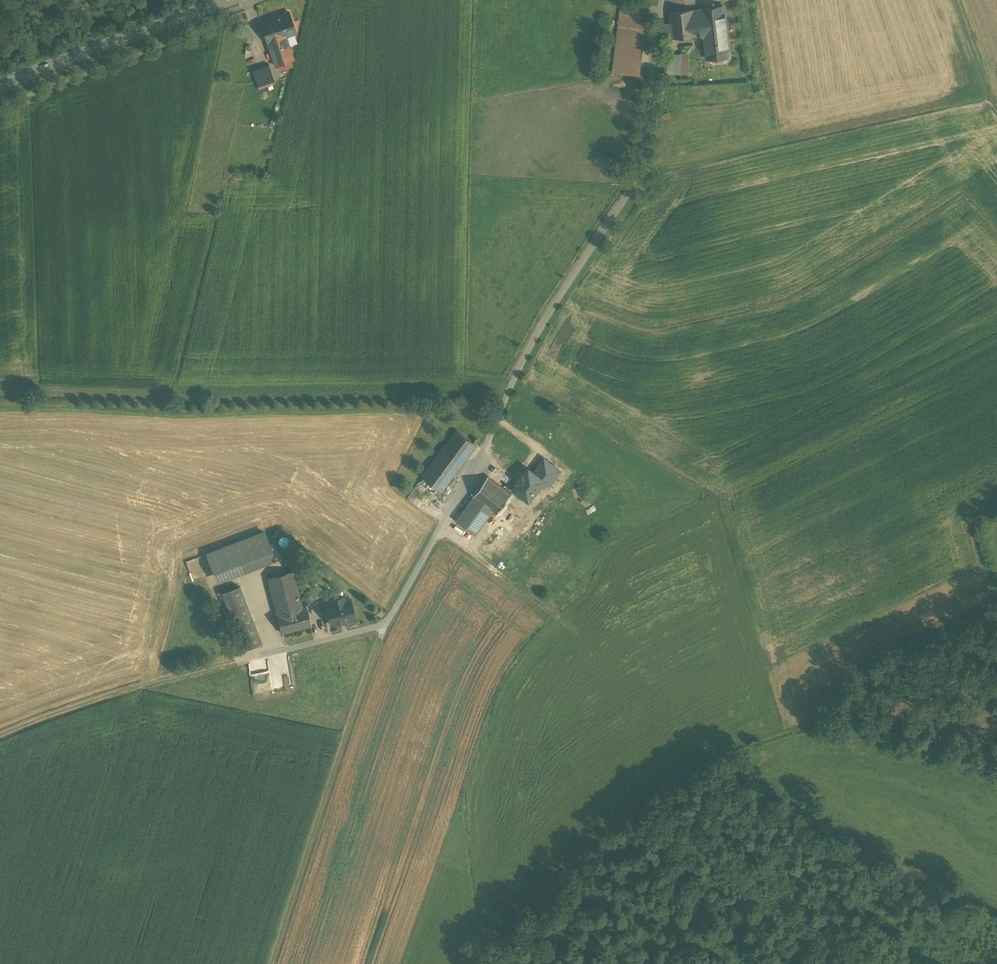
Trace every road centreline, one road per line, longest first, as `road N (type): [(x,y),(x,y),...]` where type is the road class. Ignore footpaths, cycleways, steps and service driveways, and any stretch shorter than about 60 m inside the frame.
road 1 (unclassified): [(664,0),(640,171),(520,365),(479,458),(387,620),(236,660)]
road 2 (track): [(272,963),(387,620)]
road 3 (track): [(857,963),(620,820)]
road 4 (tertiary): [(0,83),(226,0)]

